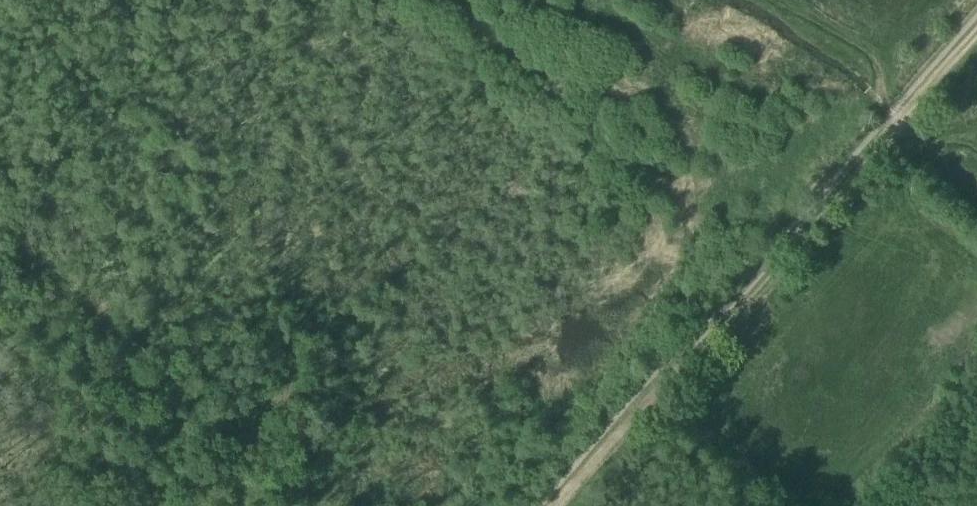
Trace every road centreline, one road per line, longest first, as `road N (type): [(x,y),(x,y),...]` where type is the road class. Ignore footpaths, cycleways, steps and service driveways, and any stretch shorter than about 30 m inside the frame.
road 1 (track): [(562,505),(907,117)]

